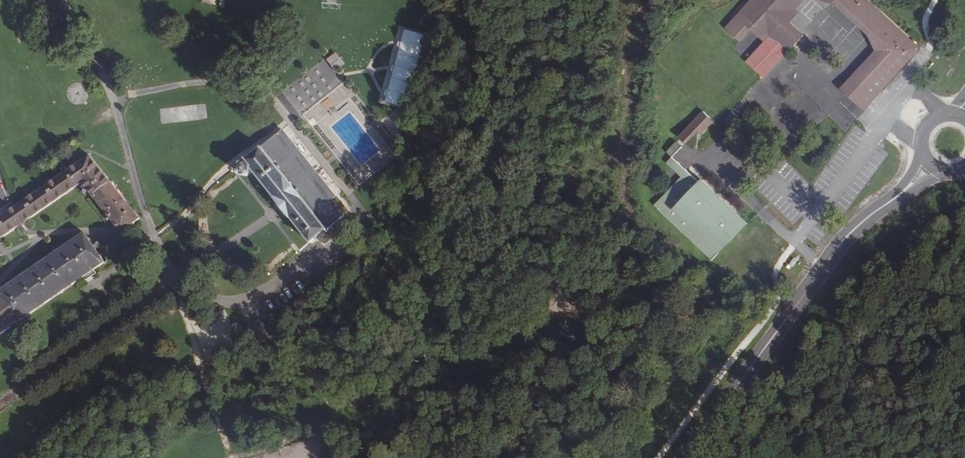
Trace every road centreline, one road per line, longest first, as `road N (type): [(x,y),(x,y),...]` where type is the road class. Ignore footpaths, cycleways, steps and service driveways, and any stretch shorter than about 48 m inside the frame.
road 1 (tertiary): [(930,165),(840,246),(689,457)]

